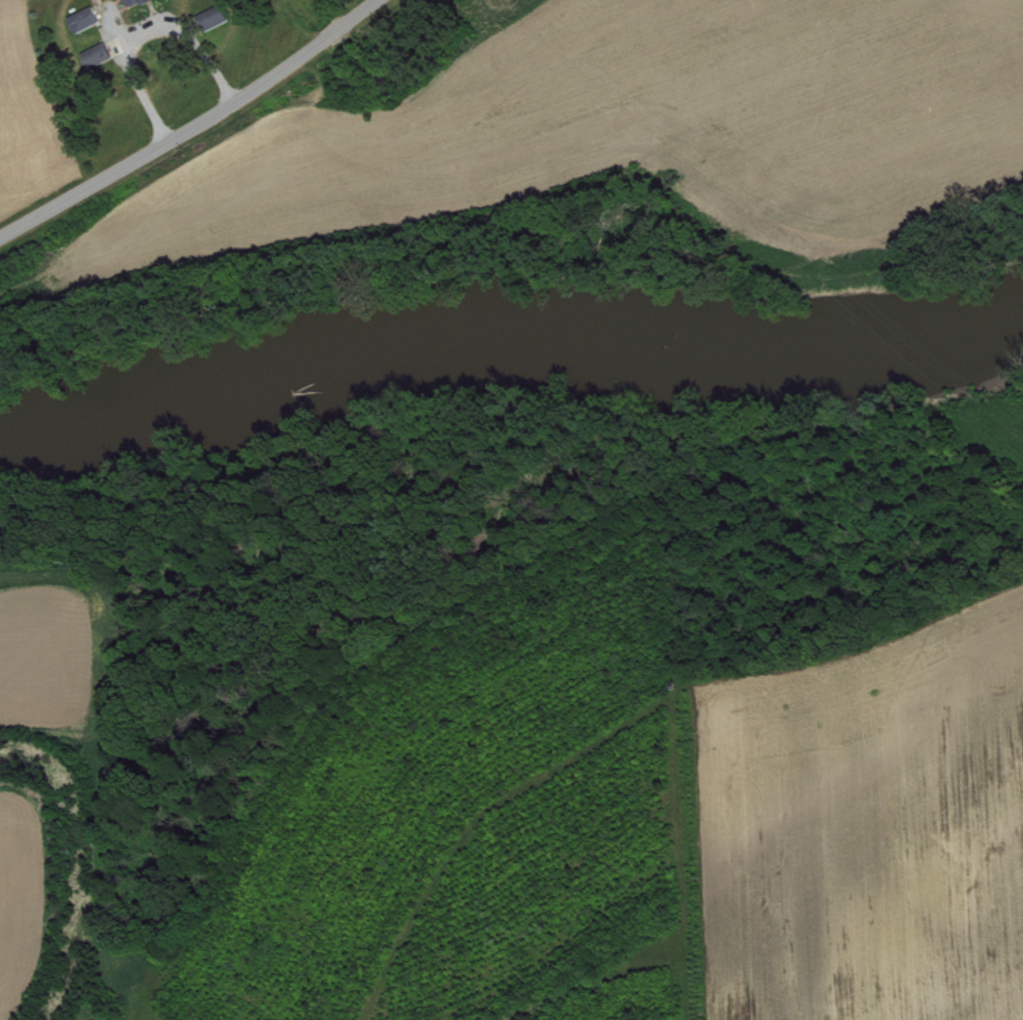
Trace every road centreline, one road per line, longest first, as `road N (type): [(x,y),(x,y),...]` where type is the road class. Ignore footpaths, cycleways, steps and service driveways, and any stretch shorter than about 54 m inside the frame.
road 1 (tertiary): [(0,237),(262,90),(382,0)]

